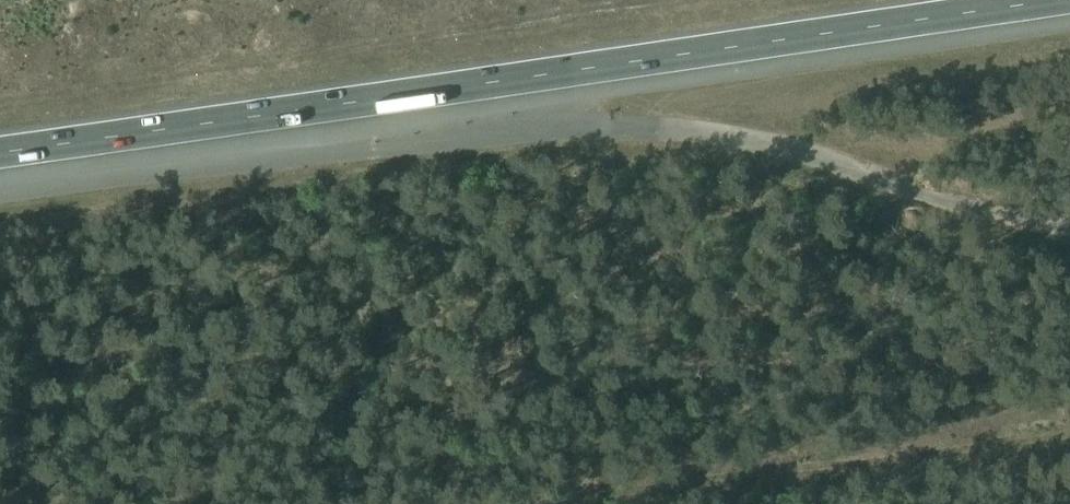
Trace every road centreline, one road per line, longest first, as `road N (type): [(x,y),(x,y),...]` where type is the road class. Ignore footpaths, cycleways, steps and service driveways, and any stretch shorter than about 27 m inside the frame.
road 1 (motorway): [(0,154),(1059,0)]

